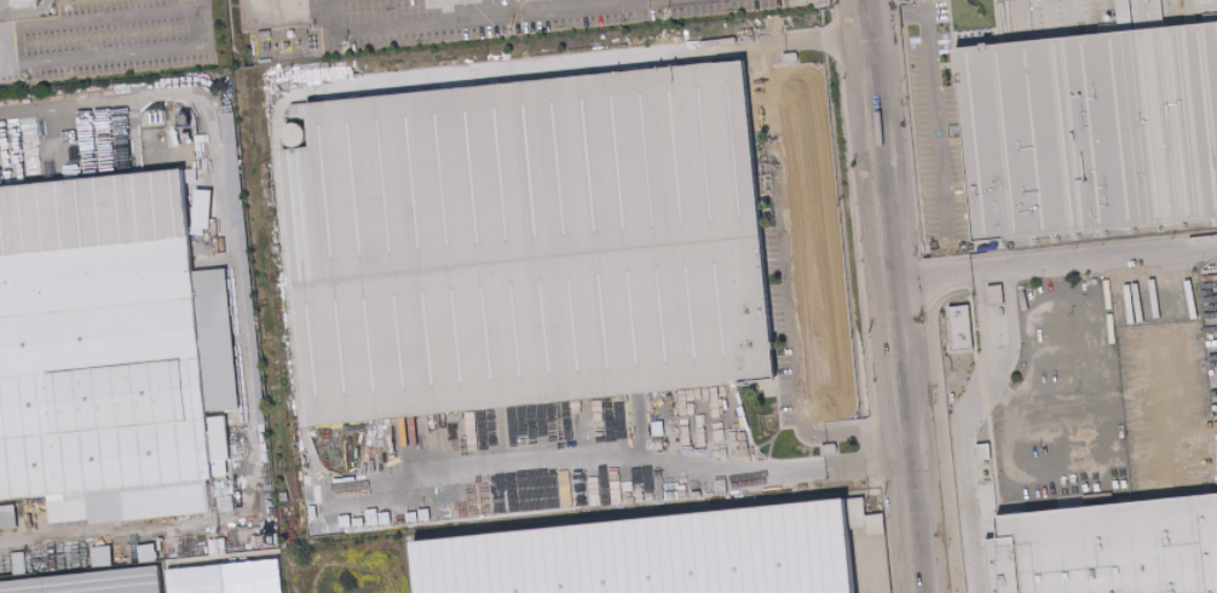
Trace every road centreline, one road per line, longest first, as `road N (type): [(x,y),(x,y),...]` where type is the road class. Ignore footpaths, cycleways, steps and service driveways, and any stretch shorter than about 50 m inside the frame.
road 1 (secondary): [(841,0),(906,592)]
road 2 (secondary): [(935,592),(875,0)]

